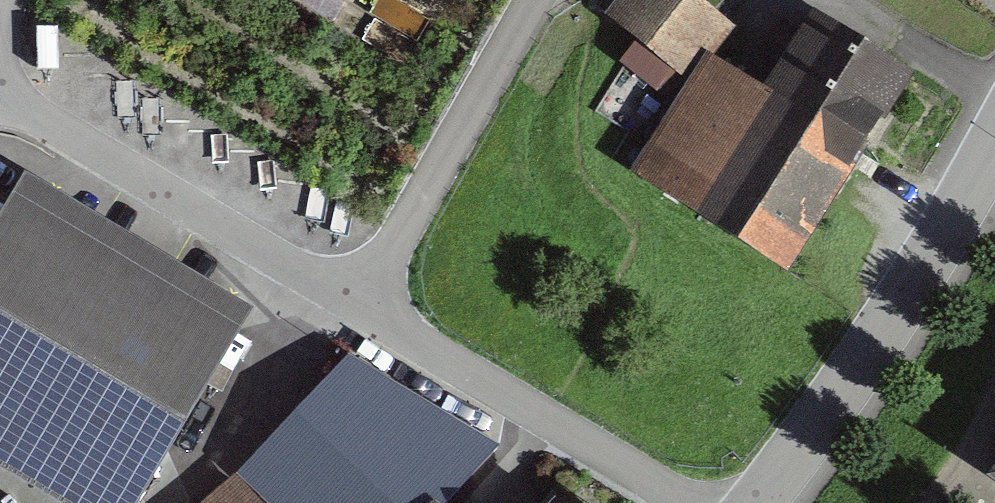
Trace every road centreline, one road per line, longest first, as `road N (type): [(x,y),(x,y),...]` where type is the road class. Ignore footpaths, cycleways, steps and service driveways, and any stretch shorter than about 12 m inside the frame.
road 1 (residential): [(756,502),(922,268),(994,143)]
road 2 (residential): [(364,306),(0,101)]
road 3 (residential): [(679,502),(364,306)]
road 4 (residential): [(534,0),(364,306)]

